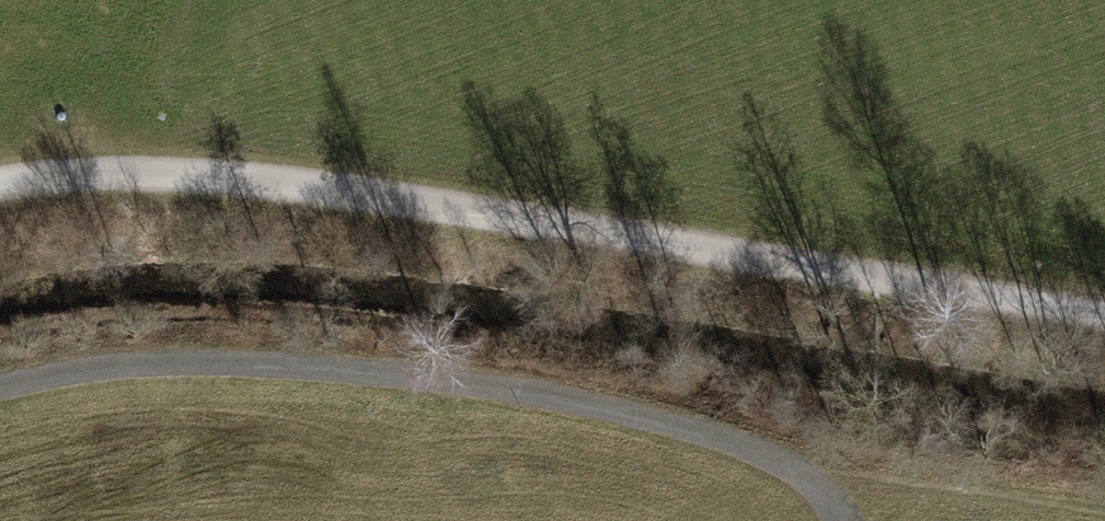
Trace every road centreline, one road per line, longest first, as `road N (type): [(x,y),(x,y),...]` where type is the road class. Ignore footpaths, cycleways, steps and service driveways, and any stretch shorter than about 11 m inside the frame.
road 1 (track): [(1104,317),(287,184),(118,176),(0,191)]
road 2 (track): [(0,392),(172,363),(331,369),(492,388),(706,435),(786,465),(831,503),(839,520)]

